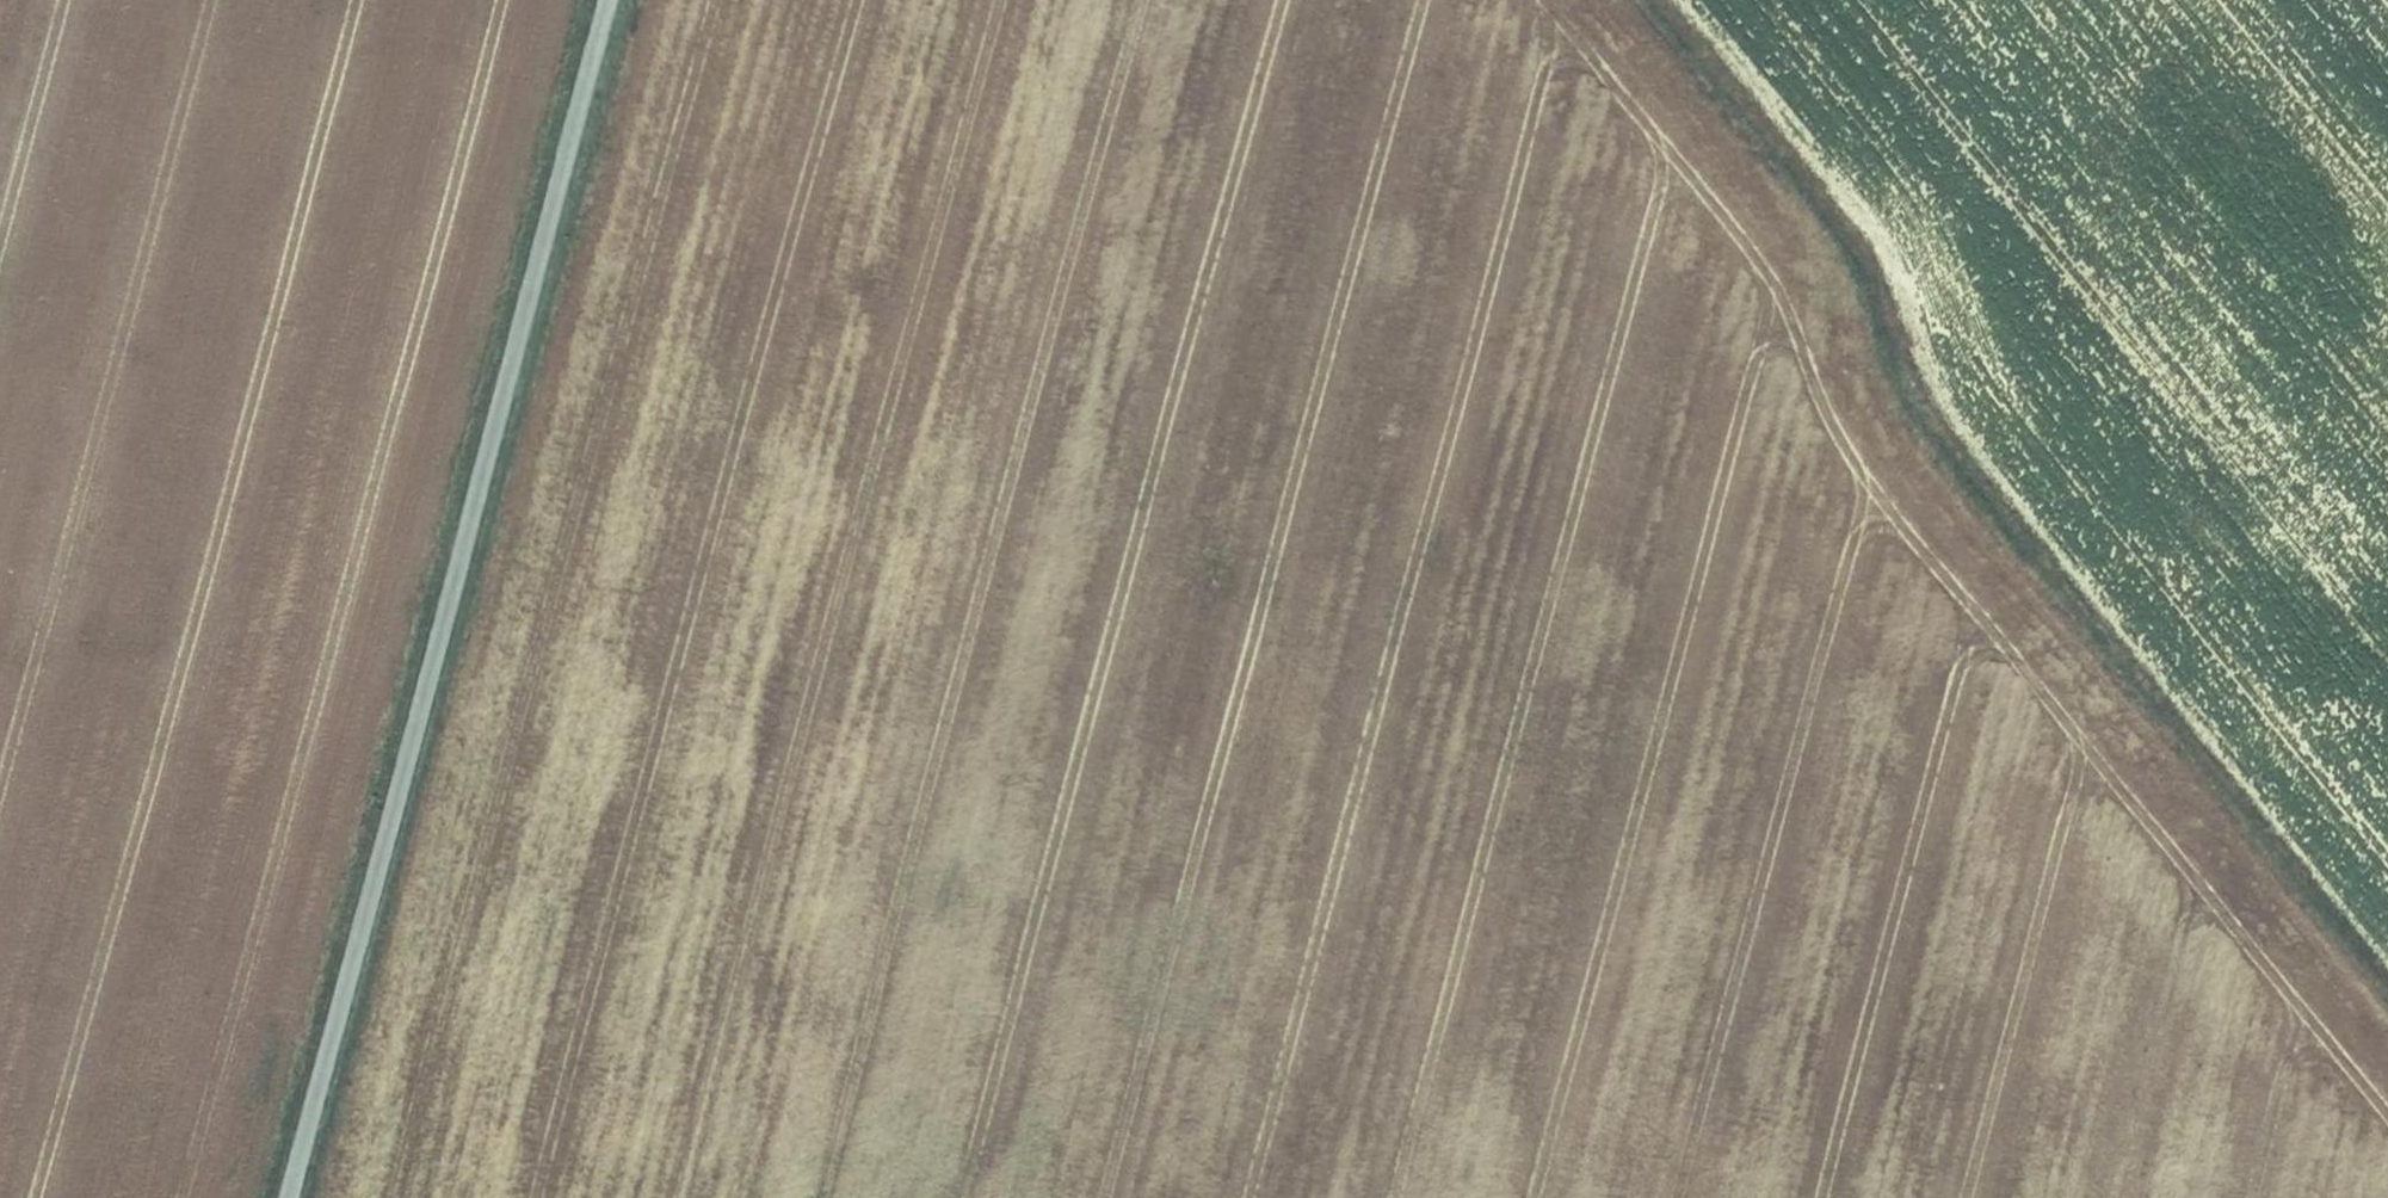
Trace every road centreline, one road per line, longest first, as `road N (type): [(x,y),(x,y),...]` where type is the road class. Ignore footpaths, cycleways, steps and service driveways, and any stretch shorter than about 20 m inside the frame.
road 1 (tertiary): [(290,1197),(610,0)]

